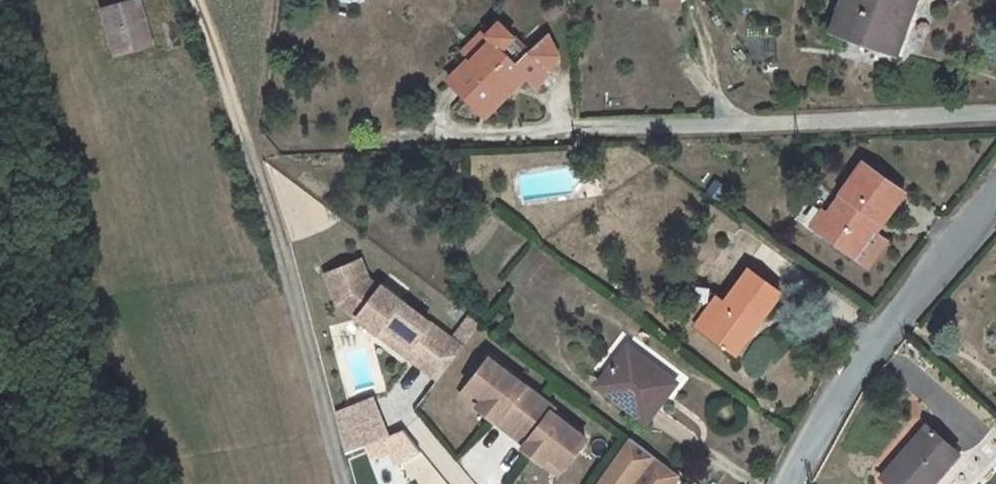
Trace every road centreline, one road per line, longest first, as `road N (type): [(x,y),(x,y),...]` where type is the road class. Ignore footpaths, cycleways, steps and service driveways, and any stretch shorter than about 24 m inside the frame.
road 1 (track): [(195,0),(298,294),(347,483)]
road 2 (residential): [(787,483),(812,426),(995,194)]

